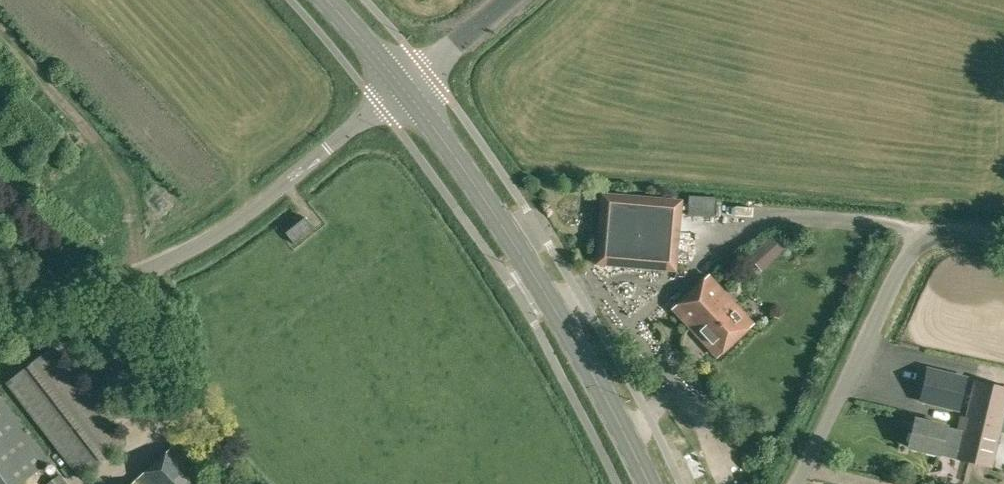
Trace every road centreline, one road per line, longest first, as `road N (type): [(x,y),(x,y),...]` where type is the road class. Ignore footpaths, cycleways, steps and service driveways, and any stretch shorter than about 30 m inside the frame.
road 1 (secondary): [(647,483),(551,302),(402,87)]
road 2 (unclassified): [(0,298),(87,292),(189,252),(402,87)]
road 3 (unclassified): [(800,483),(909,254),(947,237),(1003,236)]
road 4 (unclassified): [(402,87),(503,0)]

